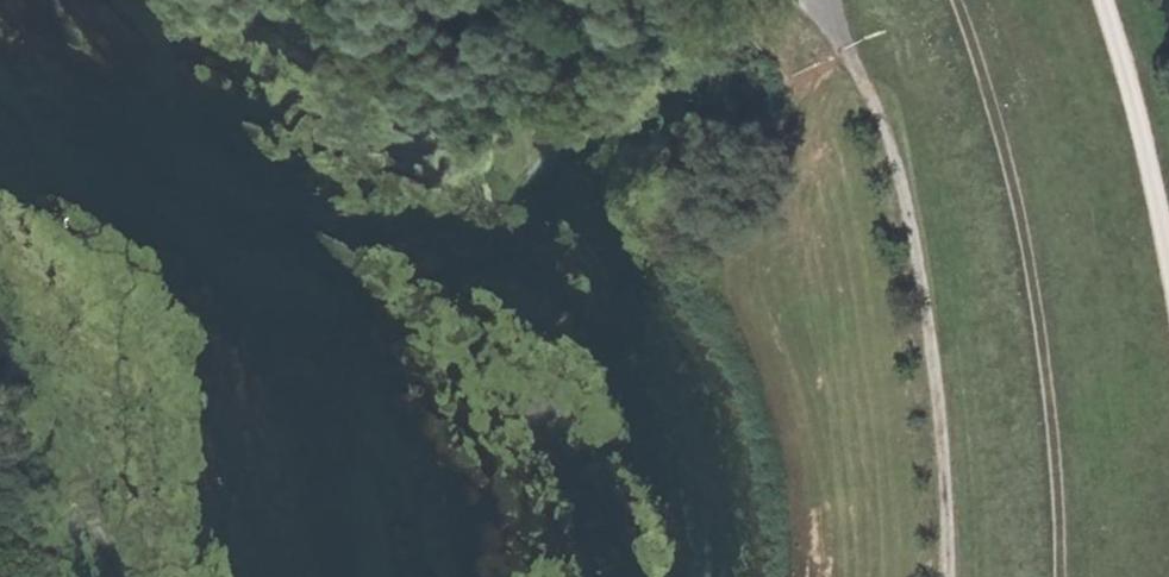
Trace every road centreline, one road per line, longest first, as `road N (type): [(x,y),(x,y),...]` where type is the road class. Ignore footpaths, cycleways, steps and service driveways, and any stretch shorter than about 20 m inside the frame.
road 1 (track): [(1057,576),(1041,369),(1020,239),(987,96),(951,0)]
road 2 (track): [(833,13),(873,98),(904,197),(947,501),(946,576)]
road 3 (track): [(1168,265),(1136,106),(1102,0)]

